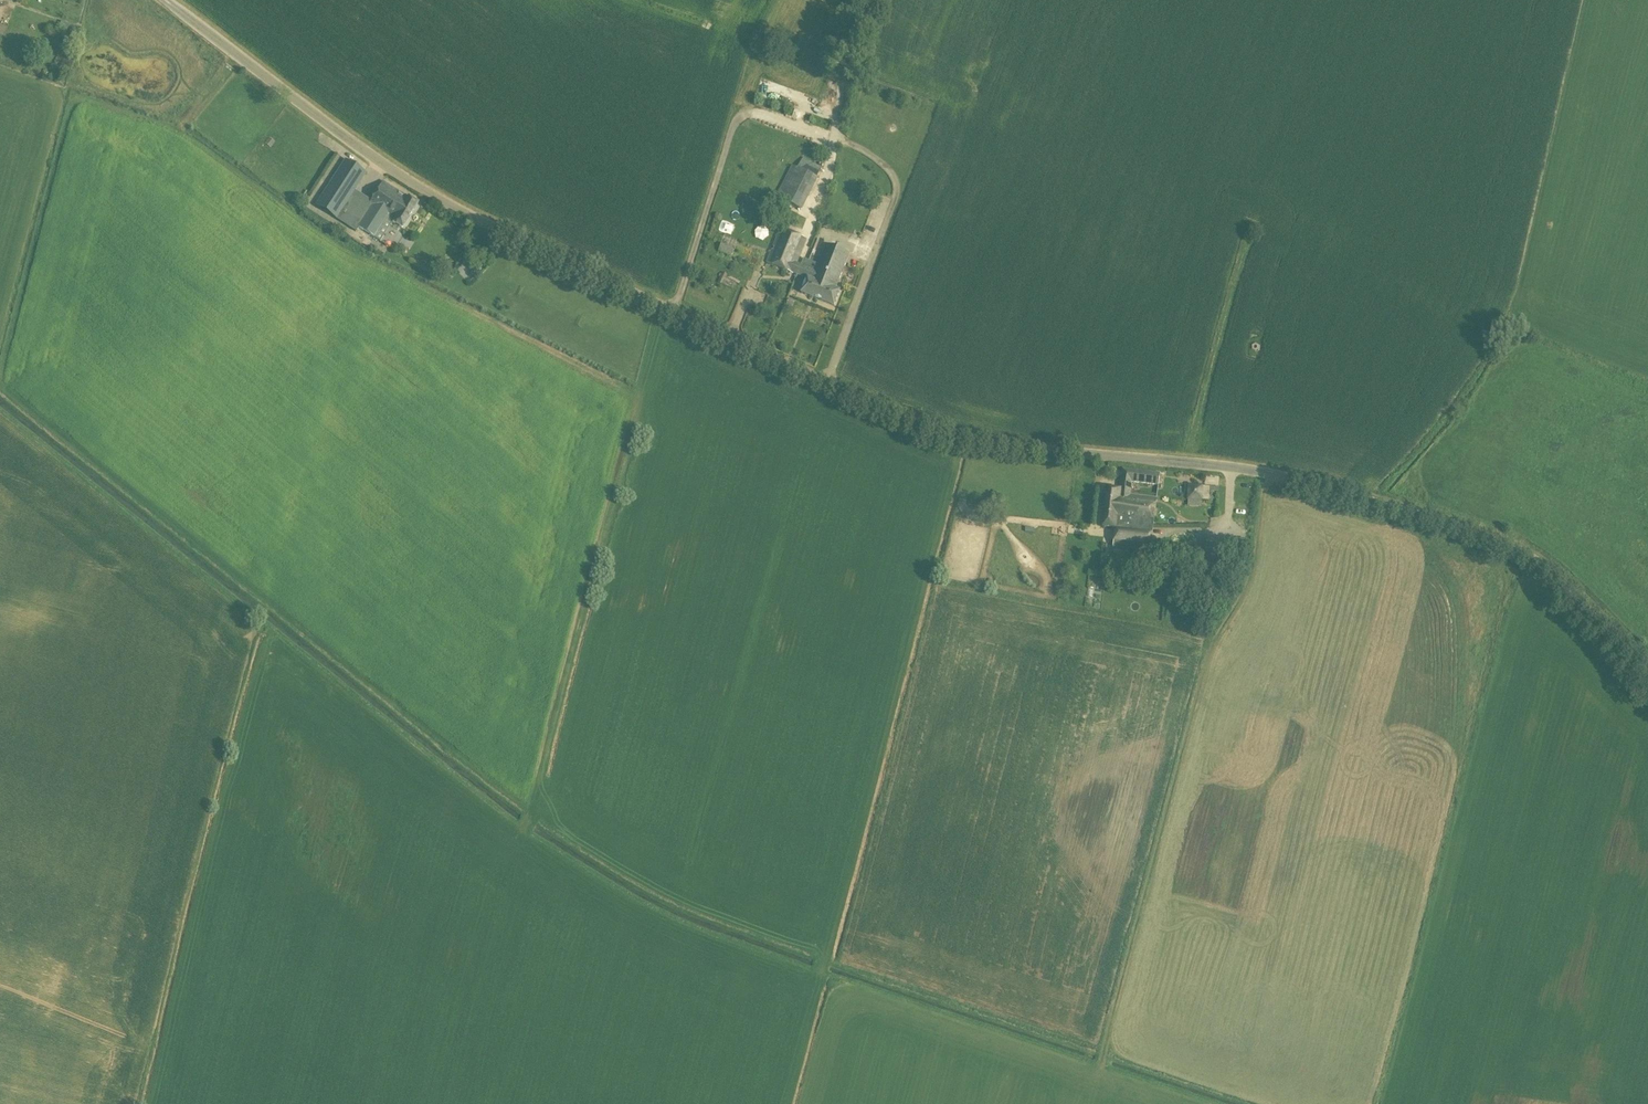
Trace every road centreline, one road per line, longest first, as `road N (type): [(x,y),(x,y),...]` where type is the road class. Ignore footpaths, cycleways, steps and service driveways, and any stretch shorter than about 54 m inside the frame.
road 1 (unclassified): [(1647,669),(1554,576),(1484,536),(1252,470),(973,443),(934,432),(475,219),(350,143),(166,0)]
road 2 (track): [(827,383),(899,192),(881,161),(834,139),(842,80)]

